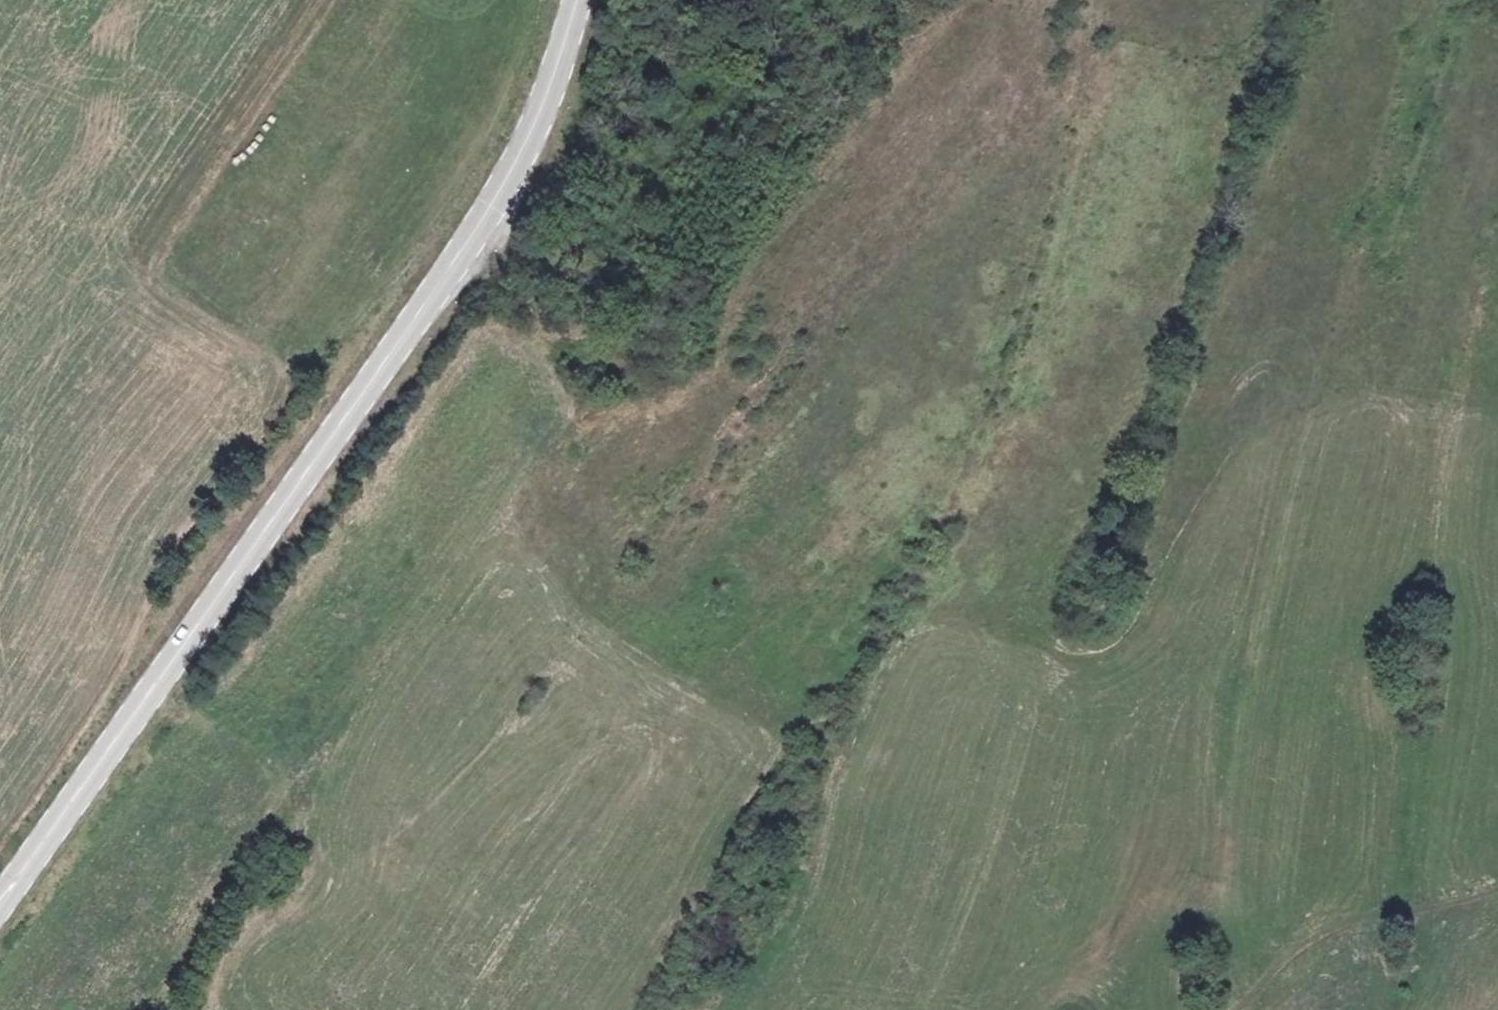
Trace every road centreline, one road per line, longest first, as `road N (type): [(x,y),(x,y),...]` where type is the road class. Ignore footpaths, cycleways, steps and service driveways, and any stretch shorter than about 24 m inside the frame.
road 1 (secondary): [(580,0),(528,151),(484,224),(0,911)]
road 2 (track): [(1497,892),(1341,936),(1215,1009)]

